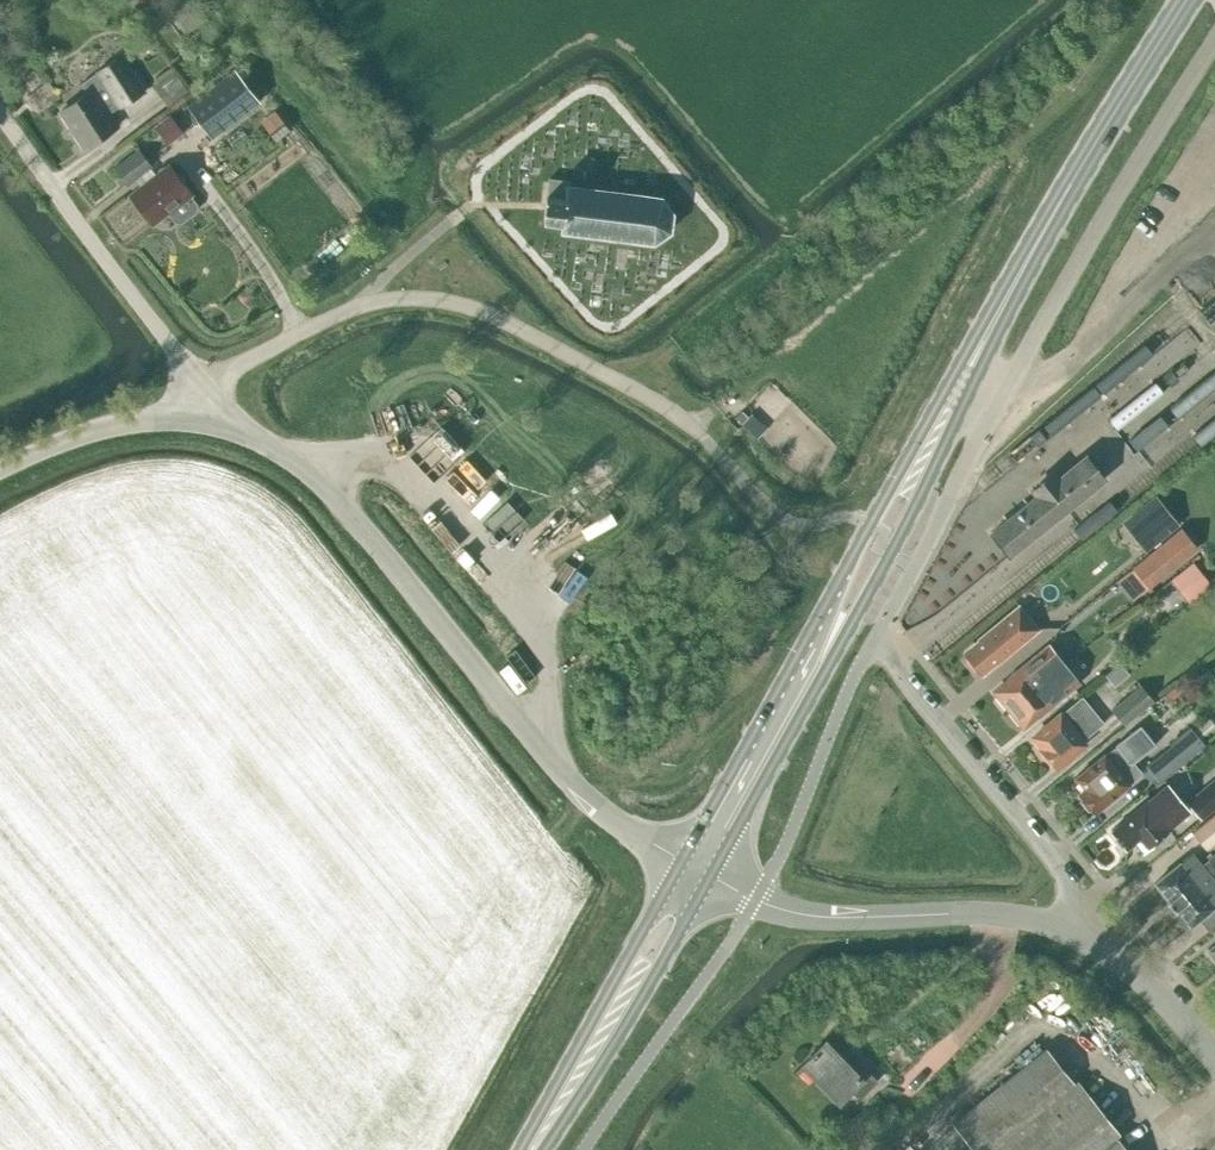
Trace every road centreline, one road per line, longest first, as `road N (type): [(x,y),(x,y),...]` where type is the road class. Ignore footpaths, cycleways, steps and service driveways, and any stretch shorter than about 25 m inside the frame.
road 1 (unclassified): [(1067,930),(1068,882),(874,638),(999,399),(1214,41)]
road 2 (primary): [(711,877),(925,486),(1058,223),(1064,192)]
road 3 (primary): [(1064,192),(1040,217),(683,861)]
road 4 (unclassified): [(683,861),(621,825),(573,783),(309,469),(259,438),(191,417)]
road 5 (unclassified): [(679,416),(539,335),(446,299),(369,300),(196,386)]
road 6 (unclassified): [(1067,930),(959,911),(794,913),(711,877)]
road 7 (unclassified): [(196,386),(0,118)]
road 8 (primary): [(683,861),(519,1149)]
road 9 (primary): [(545,1149),(711,877)]
road 10 (primary): [(1064,192),(1185,0)]
road 11 (unclassified): [(191,417),(109,425),(0,470)]
road 12 (unclassified): [(1214,1059),(1122,963),(1067,930)]

